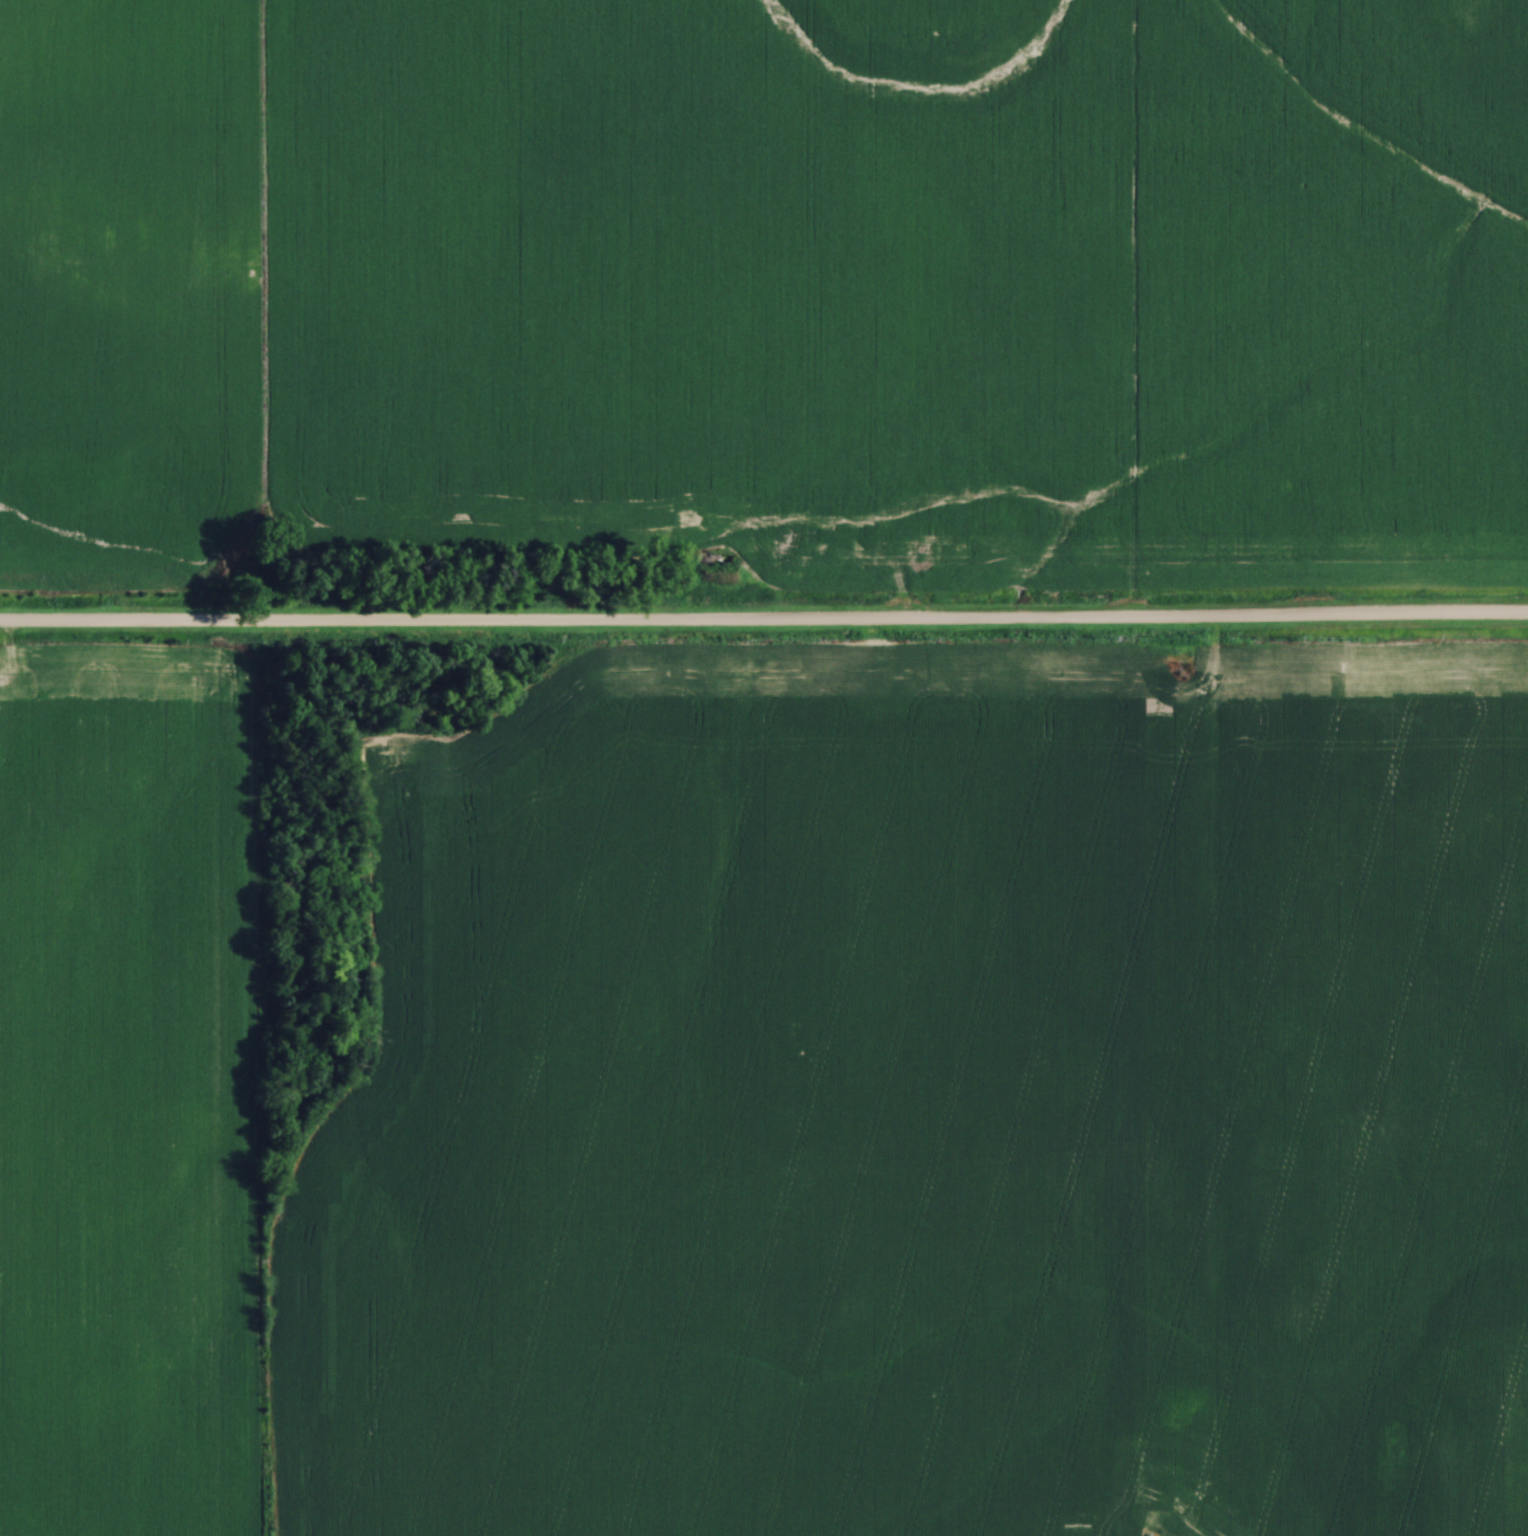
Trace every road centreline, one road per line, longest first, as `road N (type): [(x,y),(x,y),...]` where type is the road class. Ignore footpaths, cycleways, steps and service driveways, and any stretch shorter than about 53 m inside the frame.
road 1 (residential): [(1527,612),(0,624)]

